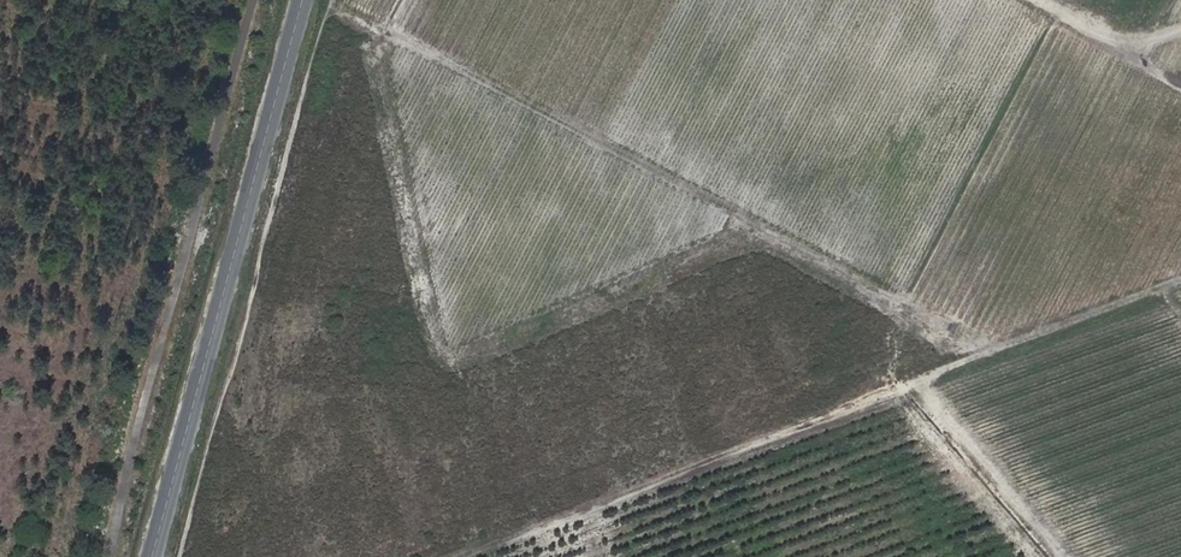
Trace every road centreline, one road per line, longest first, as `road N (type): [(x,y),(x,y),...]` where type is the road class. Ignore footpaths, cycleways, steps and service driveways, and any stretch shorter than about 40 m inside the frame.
road 1 (track): [(328,7),(904,309),(966,361)]
road 2 (track): [(756,231),(462,355),(441,356),(425,315),(383,34),(401,0)]
road 3 (tertiary): [(302,0),(152,556)]
road 4 (track): [(180,556),(330,0)]
road 5 (track): [(1180,39),(1132,59),(1022,0)]

